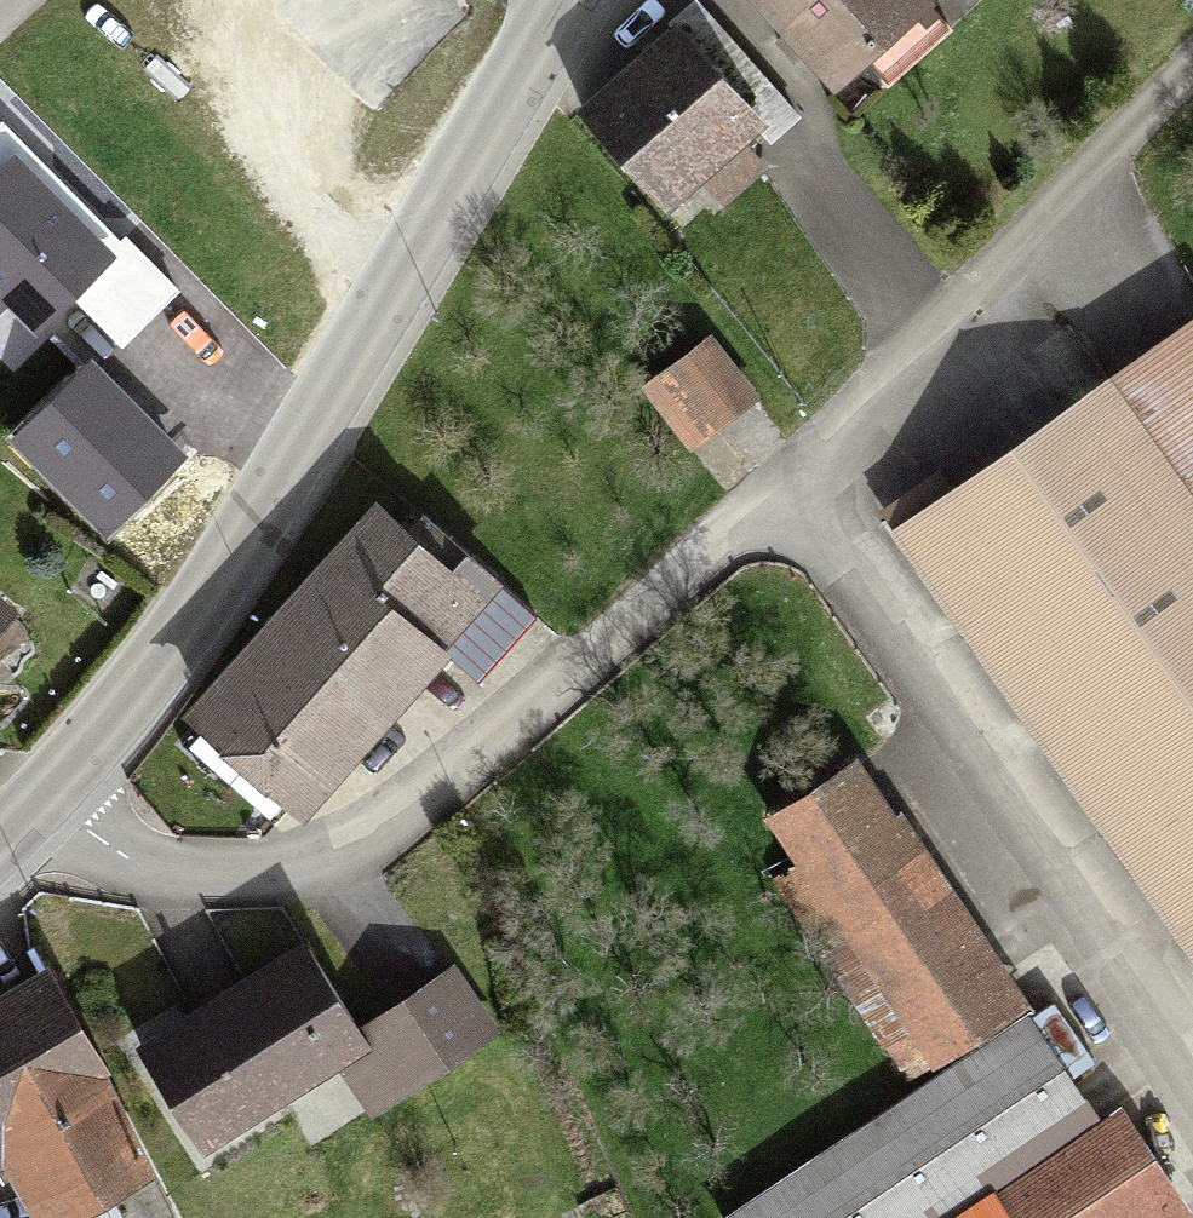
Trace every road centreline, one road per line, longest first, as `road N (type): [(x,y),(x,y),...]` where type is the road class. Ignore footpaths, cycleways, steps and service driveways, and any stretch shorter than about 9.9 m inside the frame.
road 1 (trunk): [(981,0),(1025,346),(1162,1217)]
road 2 (secondary): [(563,0),(325,413),(46,802)]
road 3 (residential): [(802,477),(604,655),(371,837),(292,866),(129,862),(46,802)]
road 4 (residential): [(802,477),(1192,1094)]
road 5 (residential): [(1192,78),(802,477)]

